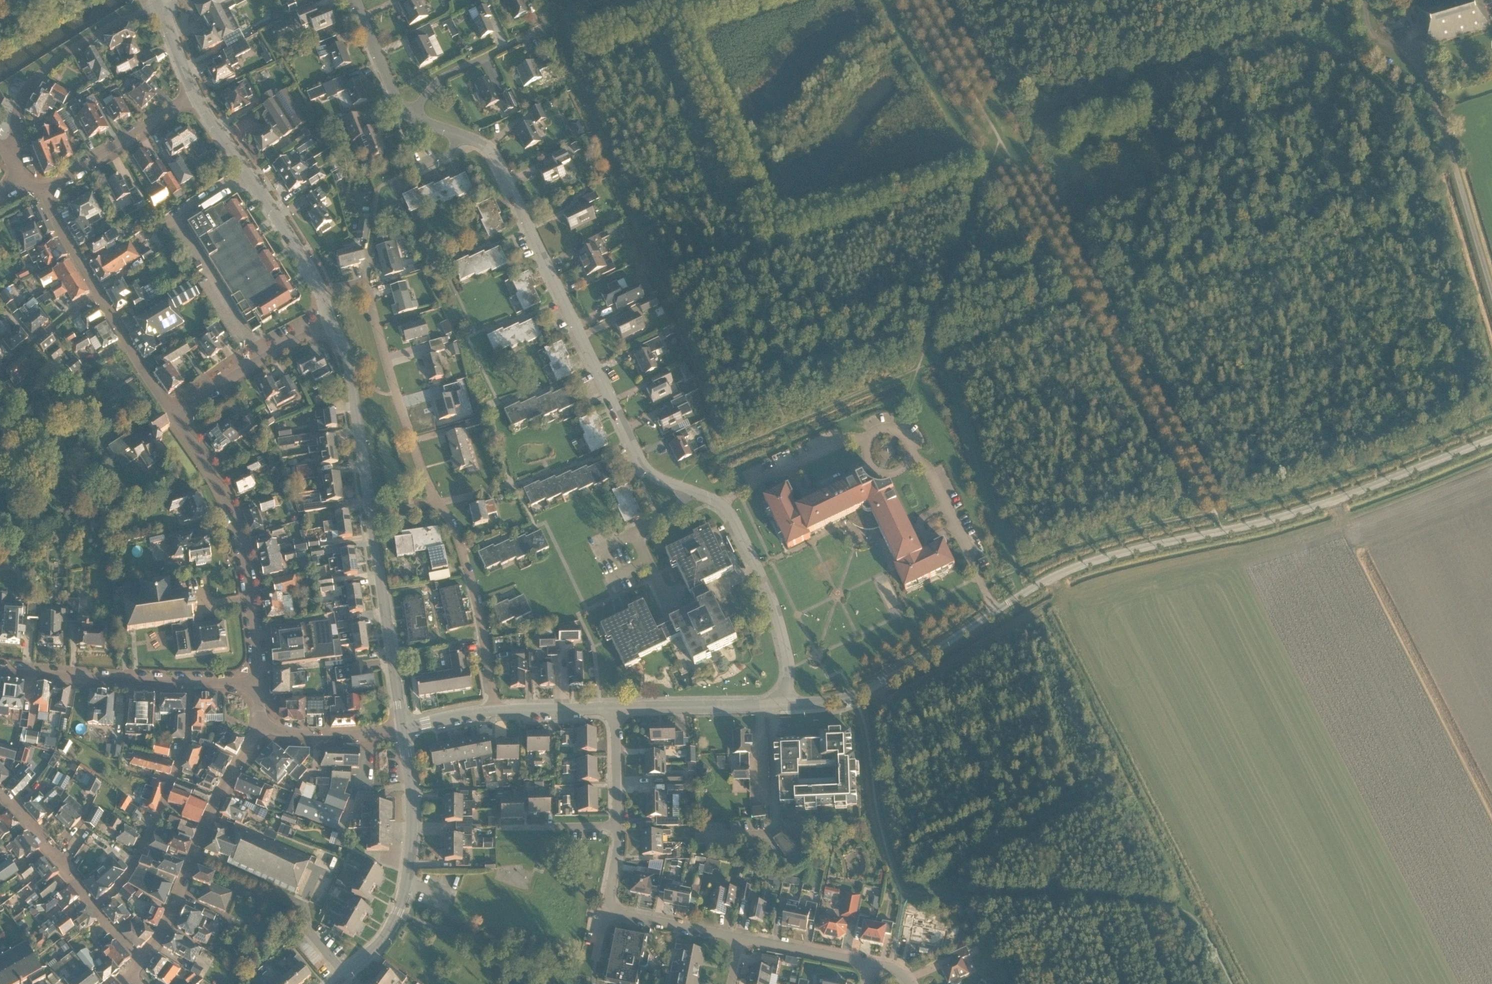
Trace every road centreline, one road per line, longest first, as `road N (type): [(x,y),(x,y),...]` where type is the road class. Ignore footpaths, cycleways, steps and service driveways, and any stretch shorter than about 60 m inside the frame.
road 1 (tertiary): [(788,705),(871,688),(1076,568),(1291,515),(1491,442)]
road 2 (residential): [(788,705),(780,626),(731,514),(641,462),(492,152),(413,118)]
road 3 (secondary): [(402,729),(353,392),(330,325)]
road 4 (residential): [(258,683),(237,528),(175,417)]
road 5 (secondary): [(333,983),(383,941),(403,897),(411,820),(402,729)]
road 6 (residential): [(440,507),(411,446),(365,287),(322,296)]
road 7 (residential): [(142,964),(260,726)]
road 8 (residential): [(97,913),(157,823),(187,735),(188,683)]
road 9 (secondary): [(322,296),(195,97)]
road 10 (residential): [(492,711),(477,616),(440,507)]
road 11 (residential): [(12,156),(25,91),(57,60),(125,21)]
road 12 (unclassified): [(188,683),(0,670)]
road 13 (residential): [(175,417),(330,325)]
road 14 (residential): [(43,191),(195,97)]
road 15 (tertiary): [(615,708),(788,705)]
road 16 (residential): [(413,118),(438,81),(542,31)]
road 17 (residential): [(97,913),(0,794)]
road 18 (residential): [(175,417),(98,296)]
road 19 (unclassified): [(402,729),(301,735),(260,726)]
road 20 (residential): [(739,937),(605,910)]
road 21 (residential): [(872,964),(739,937)]
road 22 (residential): [(413,118),(397,103),(355,0)]
road 23 (tertiary): [(492,711),(615,708)]
road 24 (residential): [(0,370),(98,296)]

